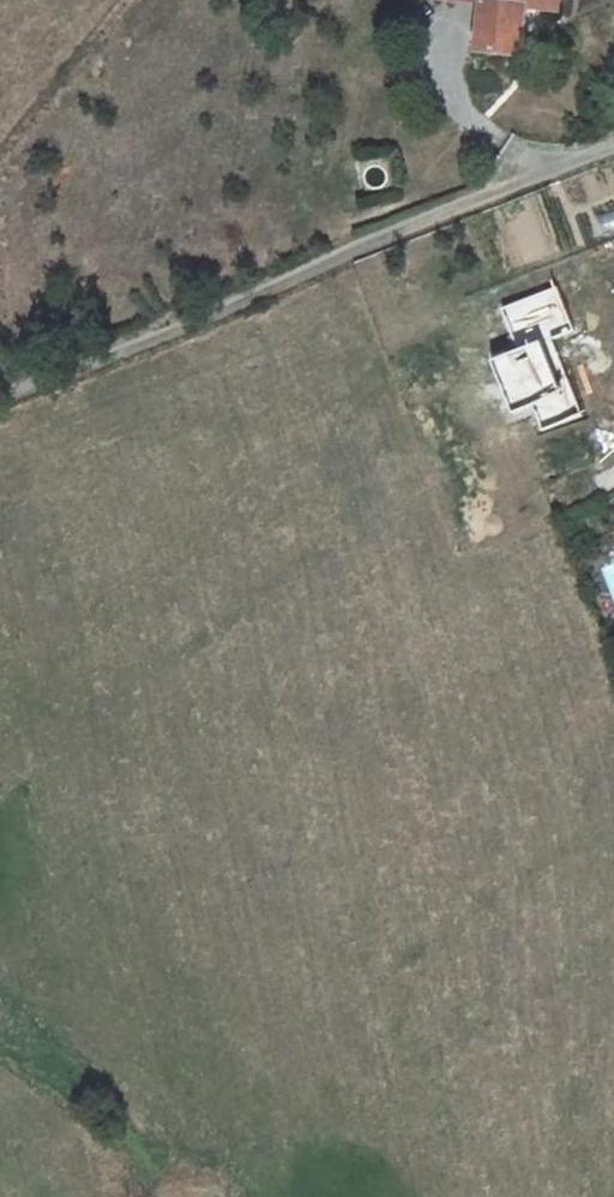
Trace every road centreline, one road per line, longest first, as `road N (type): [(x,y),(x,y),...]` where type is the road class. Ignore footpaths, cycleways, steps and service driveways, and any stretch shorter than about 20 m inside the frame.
road 1 (track): [(0,397),(528,178)]

